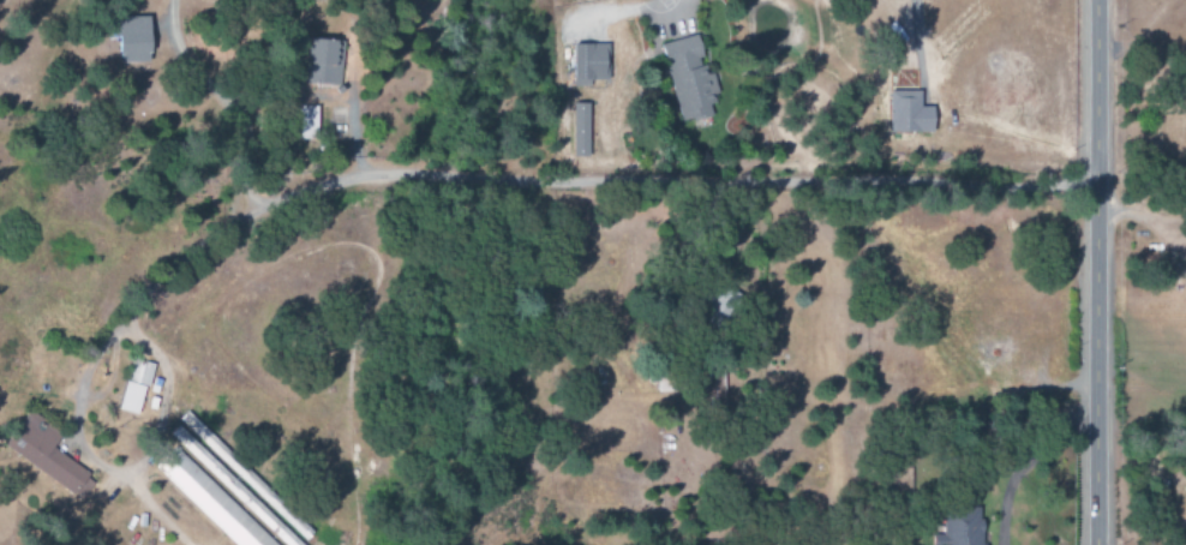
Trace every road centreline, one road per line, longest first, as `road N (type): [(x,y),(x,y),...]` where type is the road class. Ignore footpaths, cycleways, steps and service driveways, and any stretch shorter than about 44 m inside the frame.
road 1 (residential): [(1095,0),(1093,544)]

